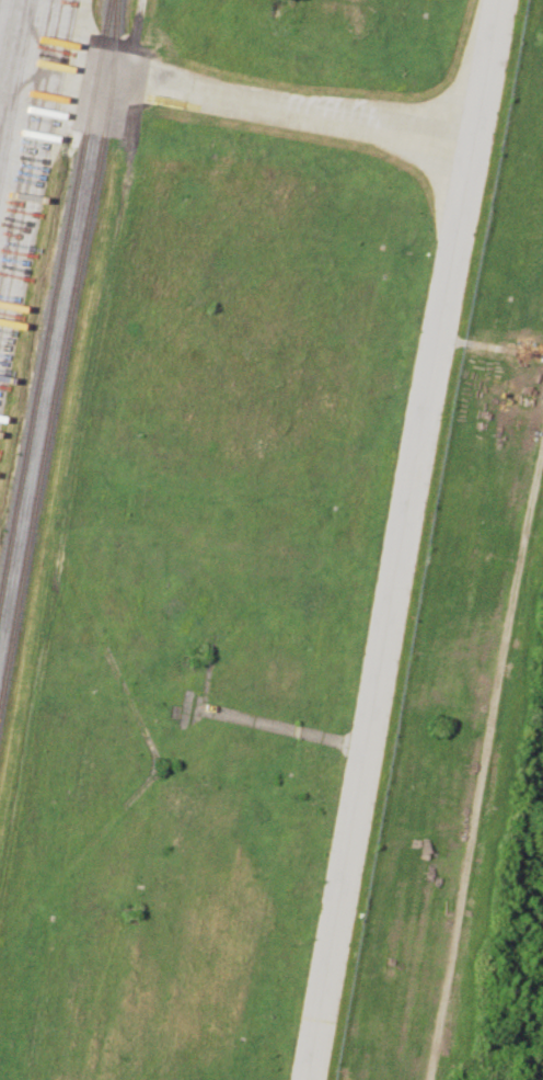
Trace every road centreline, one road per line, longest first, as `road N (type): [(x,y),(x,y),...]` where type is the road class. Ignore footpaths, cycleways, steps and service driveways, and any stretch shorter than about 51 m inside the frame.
road 1 (track): [(432,1079),(542,450)]

